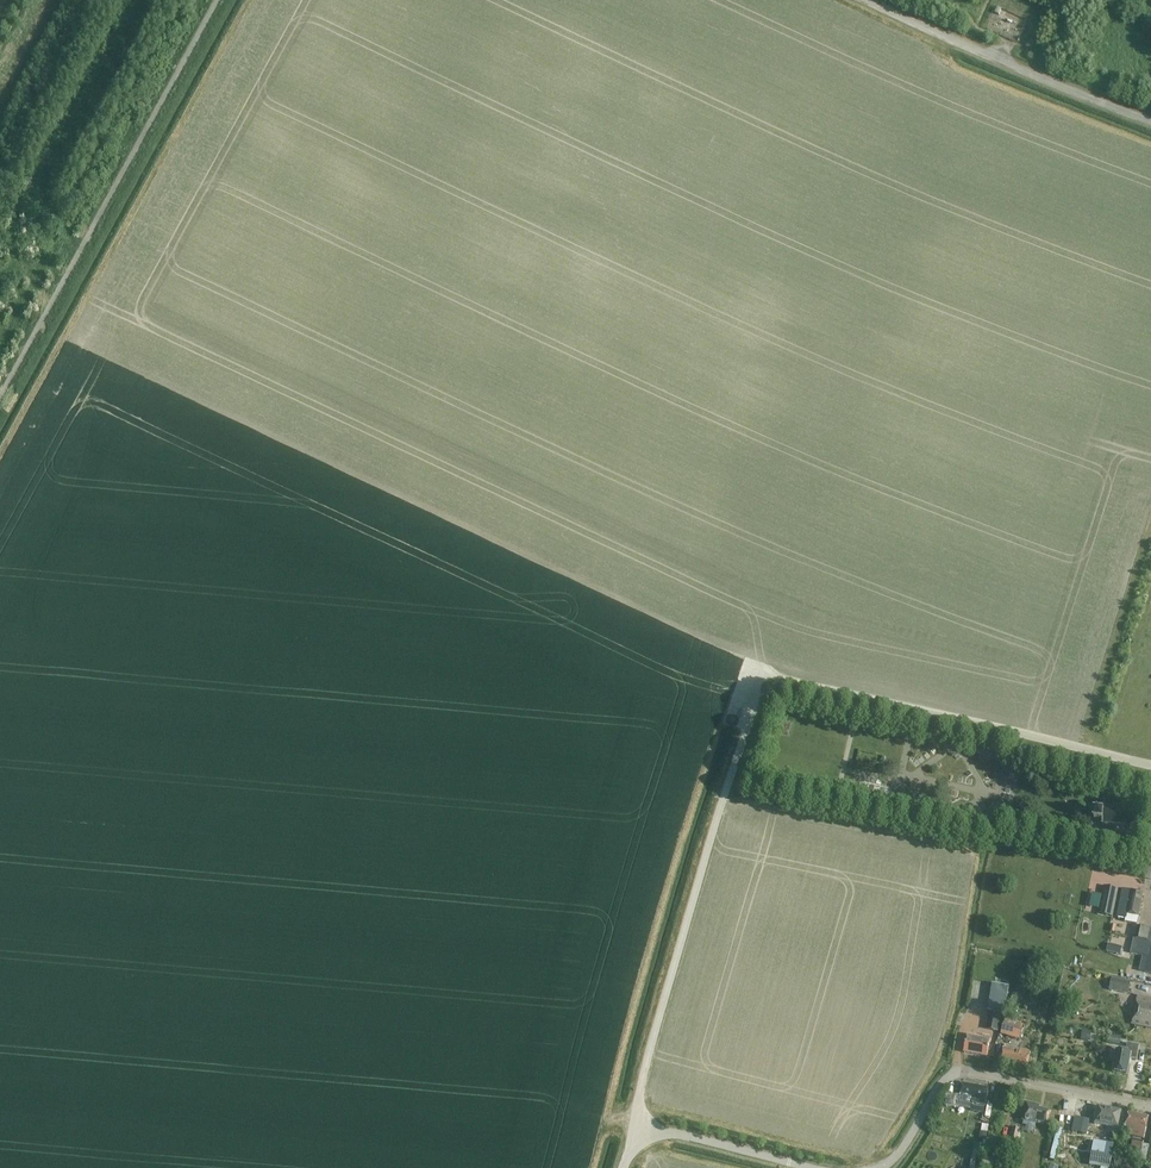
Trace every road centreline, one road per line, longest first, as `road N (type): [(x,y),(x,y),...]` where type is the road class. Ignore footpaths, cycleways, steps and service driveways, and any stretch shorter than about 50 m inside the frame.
road 1 (unclassified): [(882,1167),(959,1072),(1150,1105)]
road 2 (unclassified): [(621,1167),(633,1123),(814,1167)]

